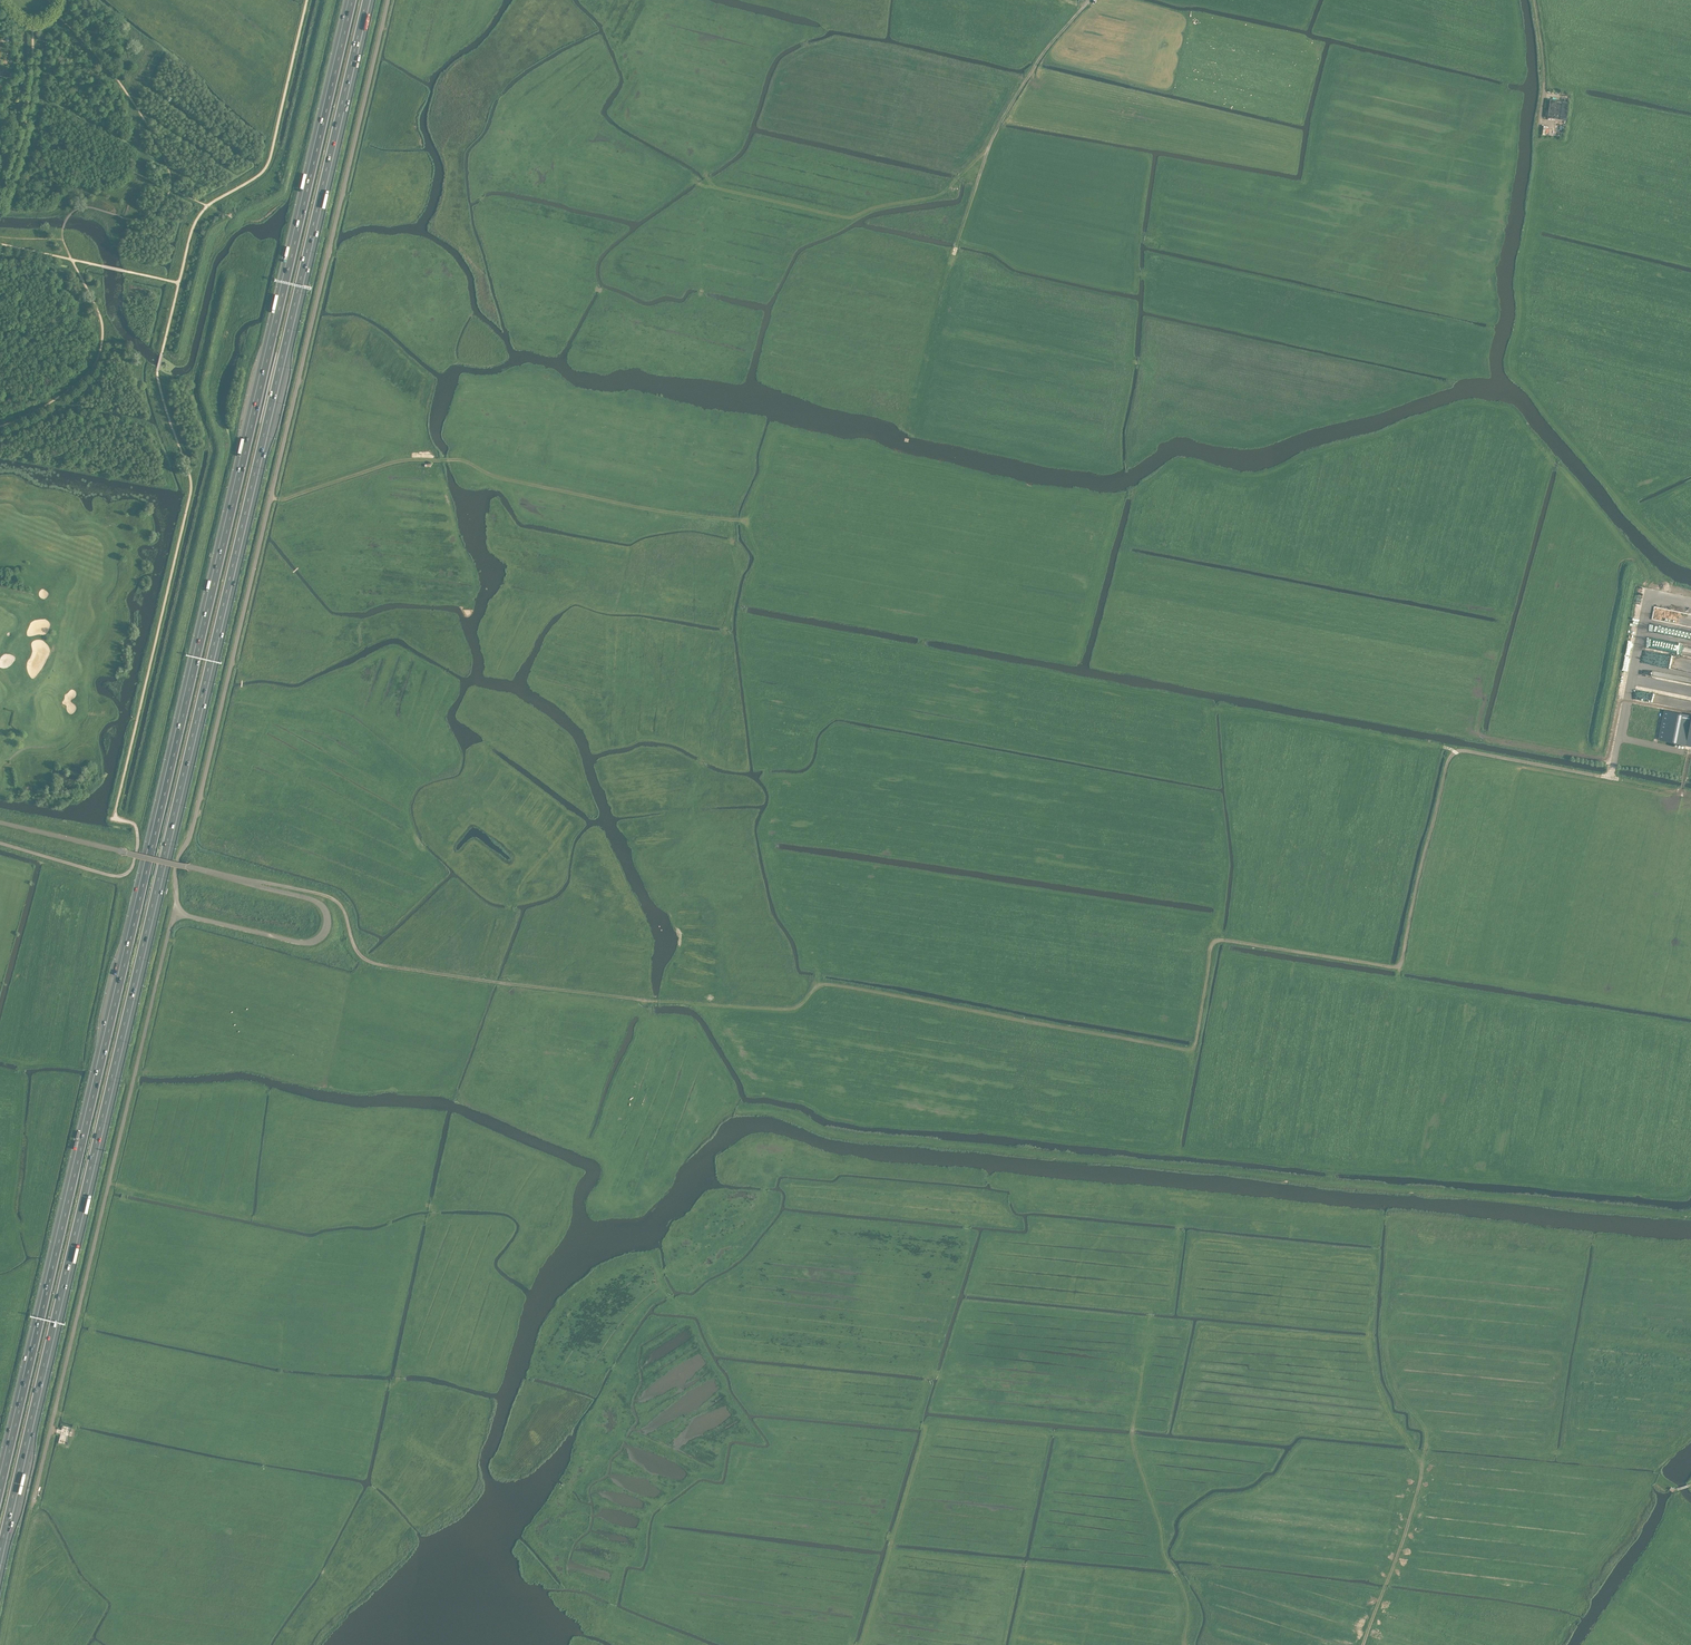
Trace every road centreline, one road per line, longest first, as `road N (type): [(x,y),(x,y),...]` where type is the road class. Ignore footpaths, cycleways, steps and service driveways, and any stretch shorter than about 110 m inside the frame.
road 1 (motorway): [(0,1560),(368,0)]
road 2 (motorway): [(349,0),(0,1478)]
road 3 (unclassified): [(178,914),(176,869),(193,827),(388,0)]
road 4 (track): [(767,1181),(758,1213),(735,1235),(660,1274),(667,1293),(683,1309),(699,1312),(724,1353),(928,1372),(914,1421),(927,1427),(862,1644)]
road 5 (track): [(1400,966),(1217,941),(1195,1047),(1188,1049),(817,988)]
road 6 (track): [(270,497),(286,499),(402,459),(454,459),(489,475),(630,505),(747,520),(757,566),(742,619),(788,624)]
road 7 (track): [(817,988),(800,1006),(741,1007),(390,966),(360,954),(332,898),(233,877)]
road 8 (unclassified): [(178,914),(304,942),(322,934),(328,917),(314,900),(0,823)]
road 9 (track): [(1611,777),(1463,750),(1449,758),(1400,966)]
road 10 (track): [(988,146),(939,194),(849,217),(687,178)]
road 11 (track): [(1087,0),(1001,121),(949,267)]
road 12 (track): [(1211,707),(1458,750)]
road 13 (track): [(0,1085),(18,1076),(88,868)]
road 14 (unclassified): [(0,842),(125,874),(137,831),(119,818),(116,805)]
road 15 (track): [(1423,1465),(1363,1644)]
road 16 (track): [(1385,1333),(1396,1394),(1427,1433),(1423,1465)]
road 17 (track): [(2,1644),(33,1504)]

